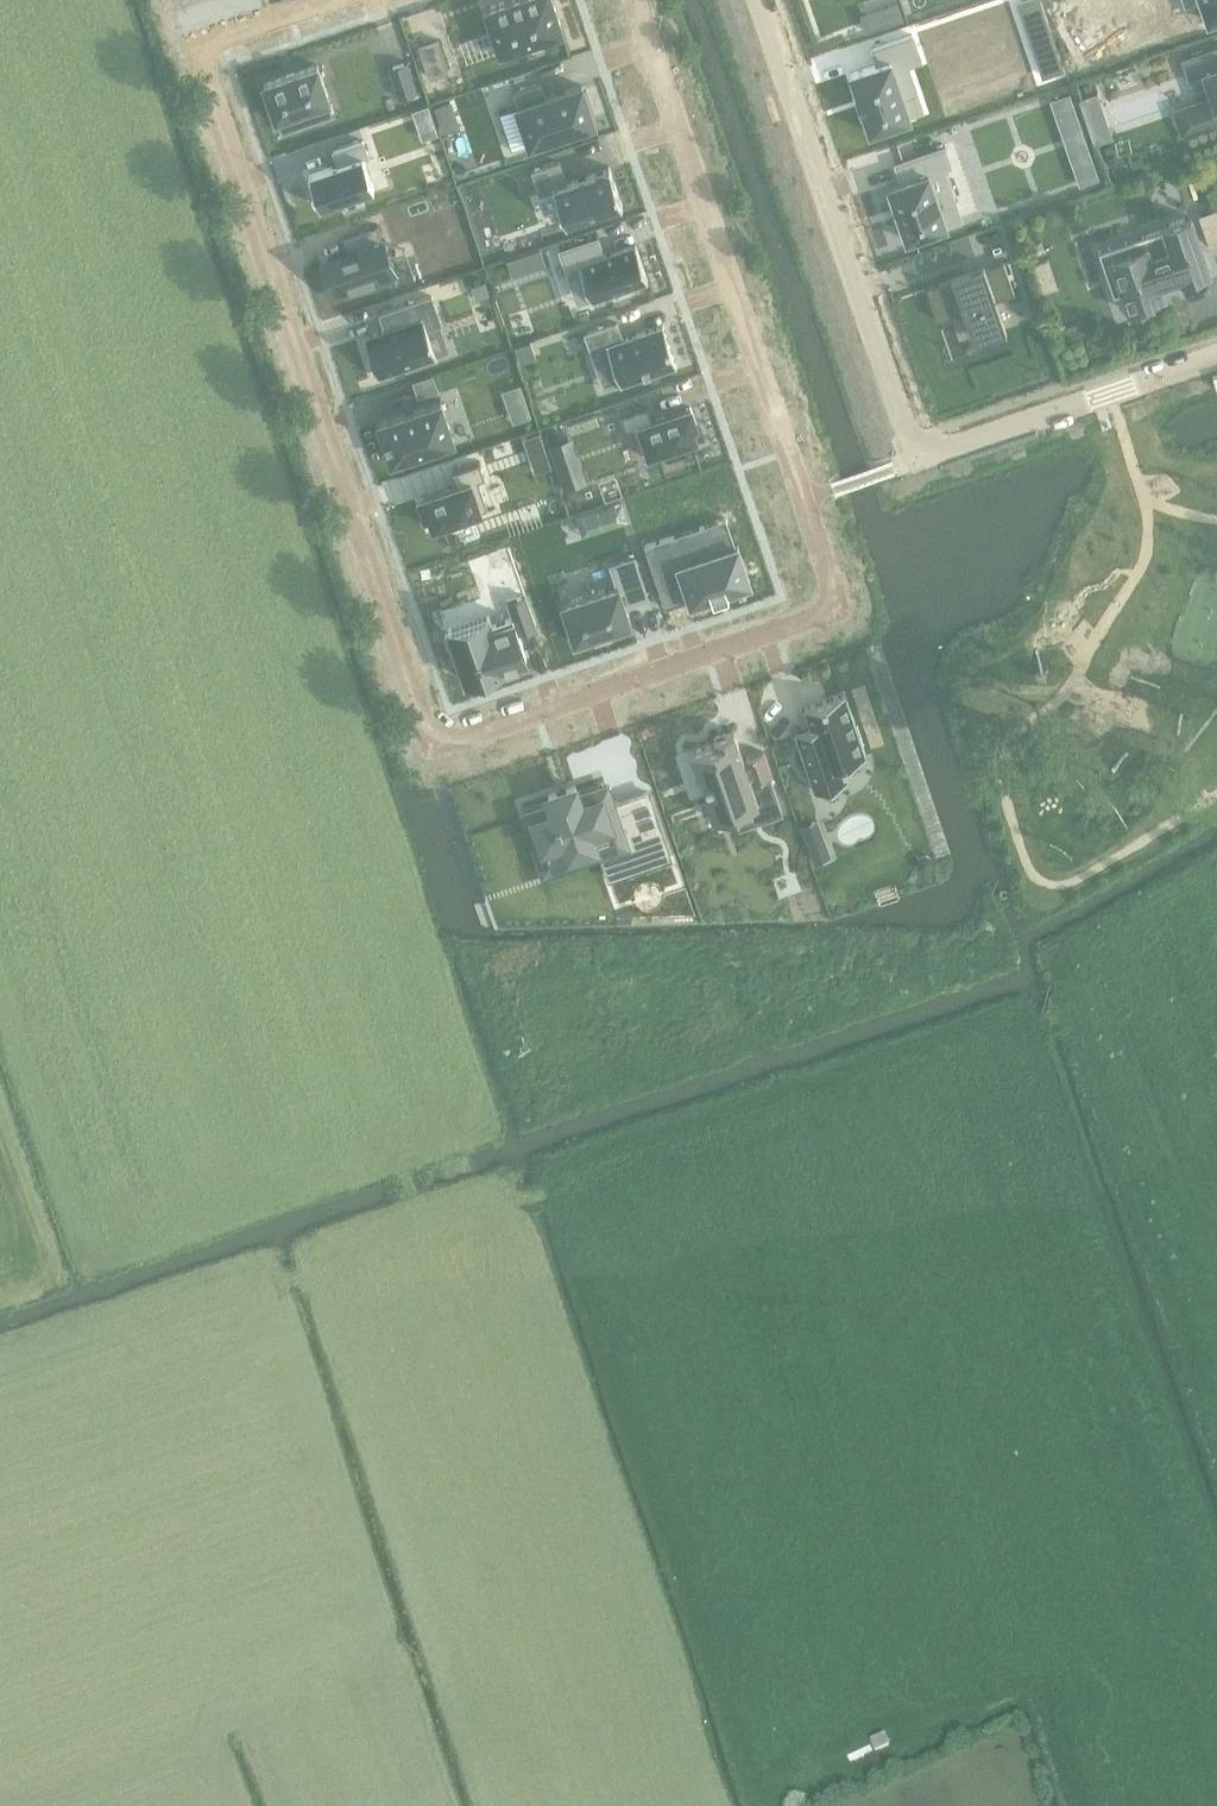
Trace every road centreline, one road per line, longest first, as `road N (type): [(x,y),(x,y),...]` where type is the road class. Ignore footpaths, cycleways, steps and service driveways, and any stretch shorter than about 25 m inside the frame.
road 1 (residential): [(341,0),(198,51),(428,749),(844,606)]
road 2 (residential): [(763,0),(919,460),(1216,357)]
road 3 (residential): [(844,606),(635,0)]

